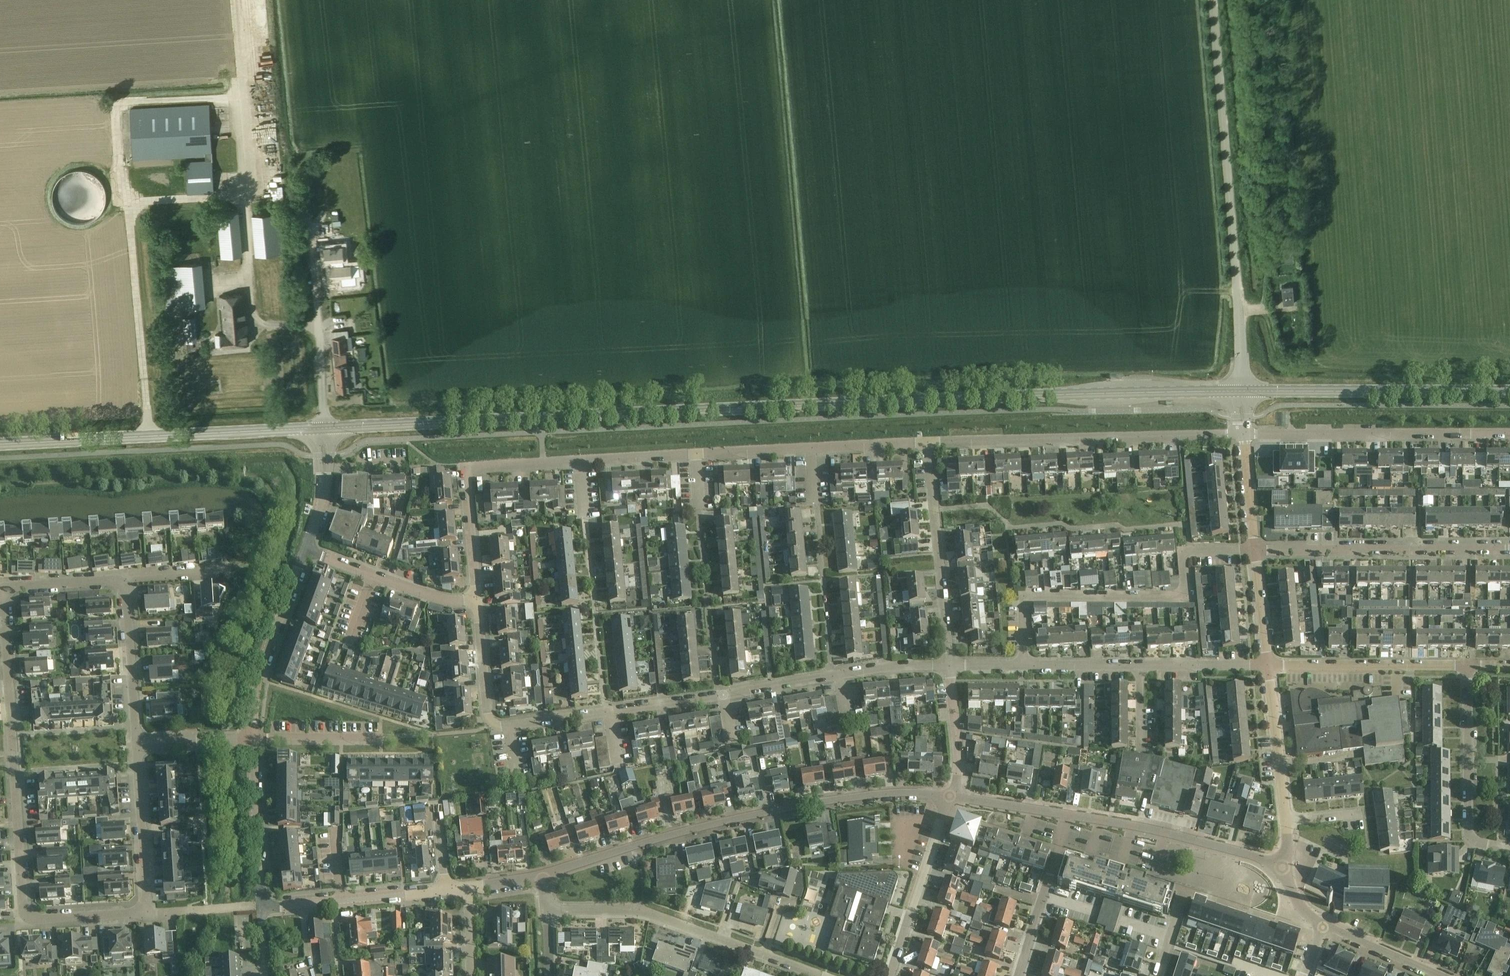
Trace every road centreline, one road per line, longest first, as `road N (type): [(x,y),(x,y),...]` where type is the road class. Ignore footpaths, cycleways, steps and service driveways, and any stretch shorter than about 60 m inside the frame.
road 1 (secondary): [(325,428),(1242,391)]
road 2 (residential): [(148,913),(29,913),(8,590)]
road 3 (residential): [(543,876),(760,813),(871,795),(949,796)]
road 4 (unclassified): [(1214,0),(1242,391)]
road 5 (residential): [(1023,666),(1023,612),(1034,596),(1171,598),(1185,588),(1188,553),(1255,549)]
road 6 (secondary): [(0,444),(325,428)]
road 7 (residential): [(928,441),(1243,433)]
road 8 (residential): [(818,975),(643,910),(548,910)]
road 9 (secondary): [(1242,391),(1509,391)]
road 10 (residential): [(1243,433),(1509,433)]
road 11 (residential): [(1255,549),(1509,548)]
road 12 (residential): [(1023,666),(1268,665)]
road 13 (residential): [(476,600),(467,472),(580,461)]
road 14 (residential): [(949,667),(928,441)]
road 15 (residential): [(1067,815),(1148,827),(1282,868)]
road 16 (residential): [(1509,849),(1479,843),(1469,830),(1469,667)]
road 17 (residential): [(1282,868),(1289,844),(1268,665)]
road 18 (residential): [(1268,665),(1469,667)]
road 19 (residential): [(252,738),(257,680),(306,551)]
road 20 (residential): [(890,975),(949,796)]
road 21 (residential): [(148,913),(137,744)]
road 22 (residential): [(261,907),(252,738)]
road 23 (residential): [(1019,975),(1067,815)]
road 24 (residential): [(137,744),(125,585)]
road 25 (residential): [(949,796),(958,775),(949,667)]
road 26 (residential): [(252,738),(381,737)]
road 27 (unclassified): [(306,551),(322,492),(325,428)]
road 28 (residential): [(1440,975),(1327,928)]
road 29 (residential): [(8,590),(125,585)]

